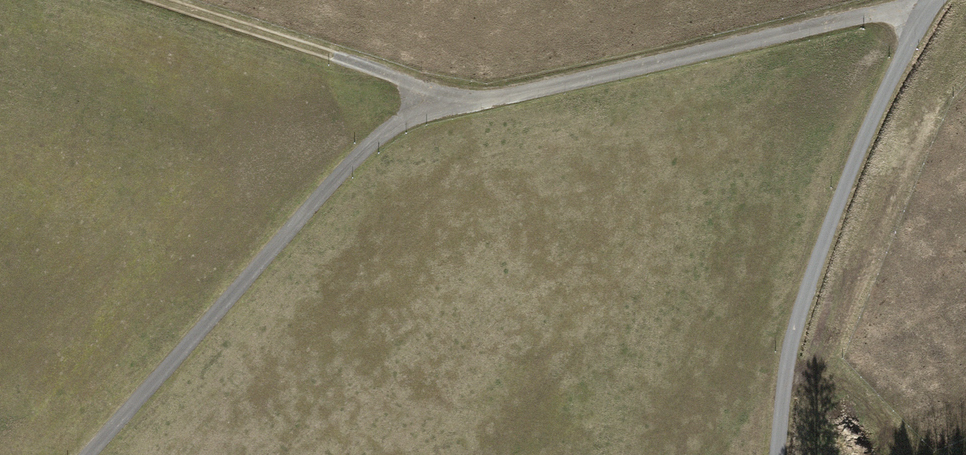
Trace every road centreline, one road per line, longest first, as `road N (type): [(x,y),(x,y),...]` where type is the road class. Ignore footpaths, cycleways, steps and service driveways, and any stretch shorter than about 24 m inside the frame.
road 1 (track): [(855,0),(389,117),(76,454)]
road 2 (track): [(939,0),(835,200),(796,454)]
road 3 (track): [(447,102),(155,0)]

